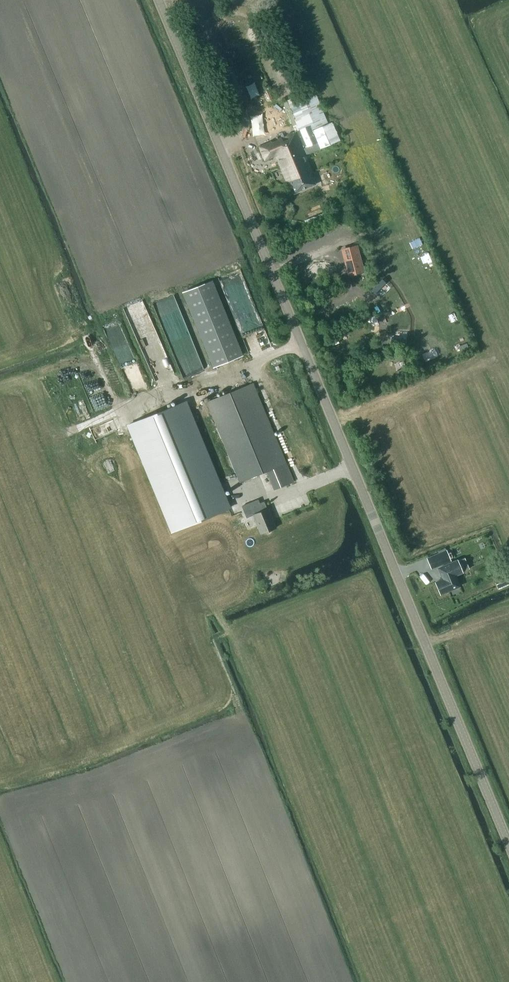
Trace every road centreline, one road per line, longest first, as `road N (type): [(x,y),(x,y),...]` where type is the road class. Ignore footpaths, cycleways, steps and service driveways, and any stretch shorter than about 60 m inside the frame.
road 1 (tertiary): [(508,845),(158,0)]

